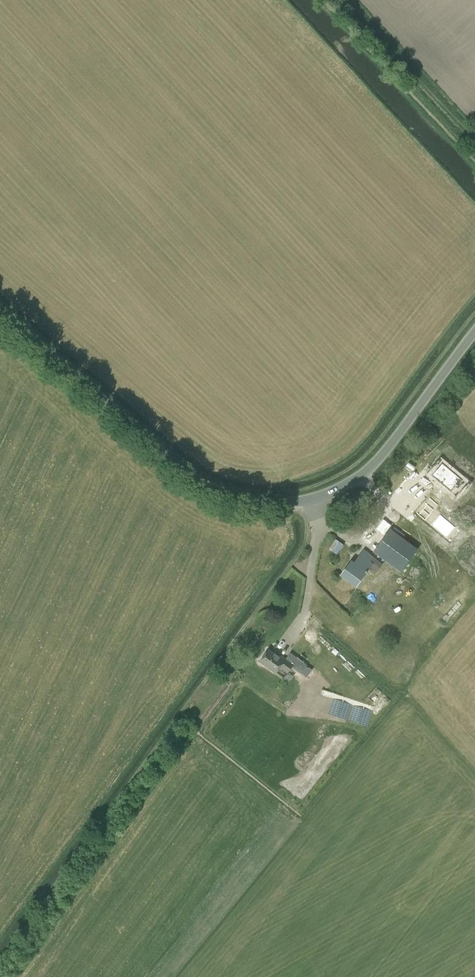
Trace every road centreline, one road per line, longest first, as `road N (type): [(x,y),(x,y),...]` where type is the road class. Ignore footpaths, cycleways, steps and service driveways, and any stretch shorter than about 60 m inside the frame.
road 1 (unclassified): [(0,305),(187,468),(256,502),(328,494),(358,479),(474,334)]

